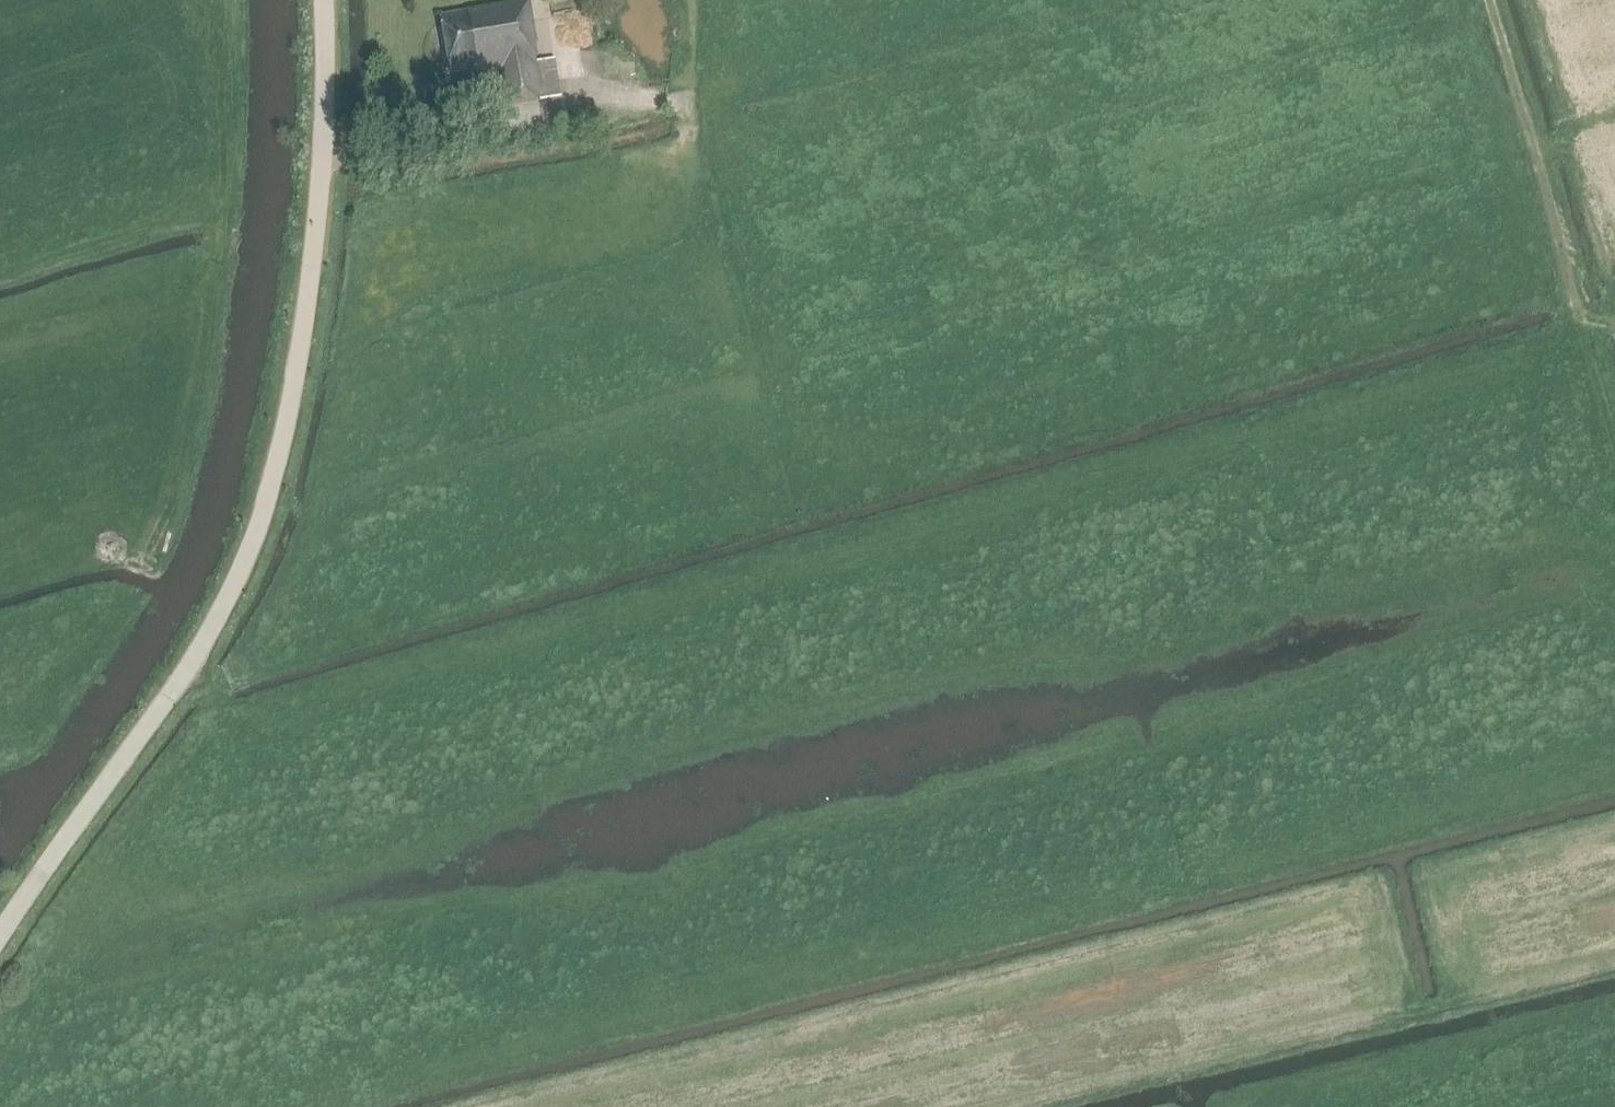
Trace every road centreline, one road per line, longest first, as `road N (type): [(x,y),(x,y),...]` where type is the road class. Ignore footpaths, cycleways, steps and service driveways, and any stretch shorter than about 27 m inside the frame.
road 1 (tertiary): [(0,930),(206,634),(254,532),(312,317),(328,126),(324,0)]

